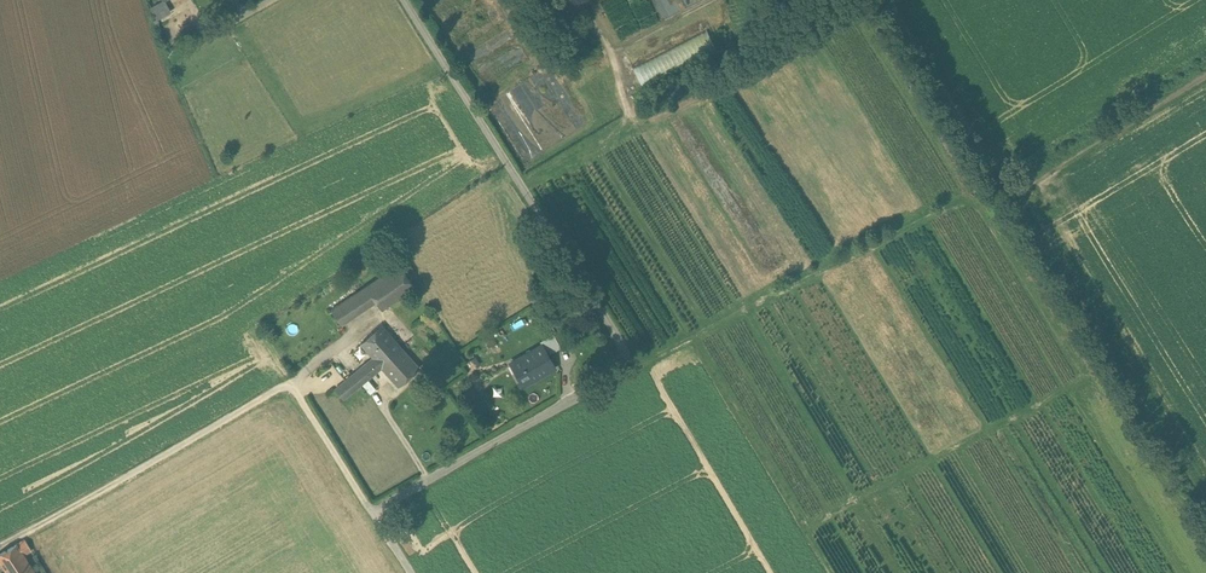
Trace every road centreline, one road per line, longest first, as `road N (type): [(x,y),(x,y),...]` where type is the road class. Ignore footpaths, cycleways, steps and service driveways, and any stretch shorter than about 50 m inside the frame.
road 1 (unclassified): [(413,572),(379,515),(622,372),(626,352),(408,0)]
road 2 (track): [(1205,78),(1012,199),(953,198),(622,372)]

